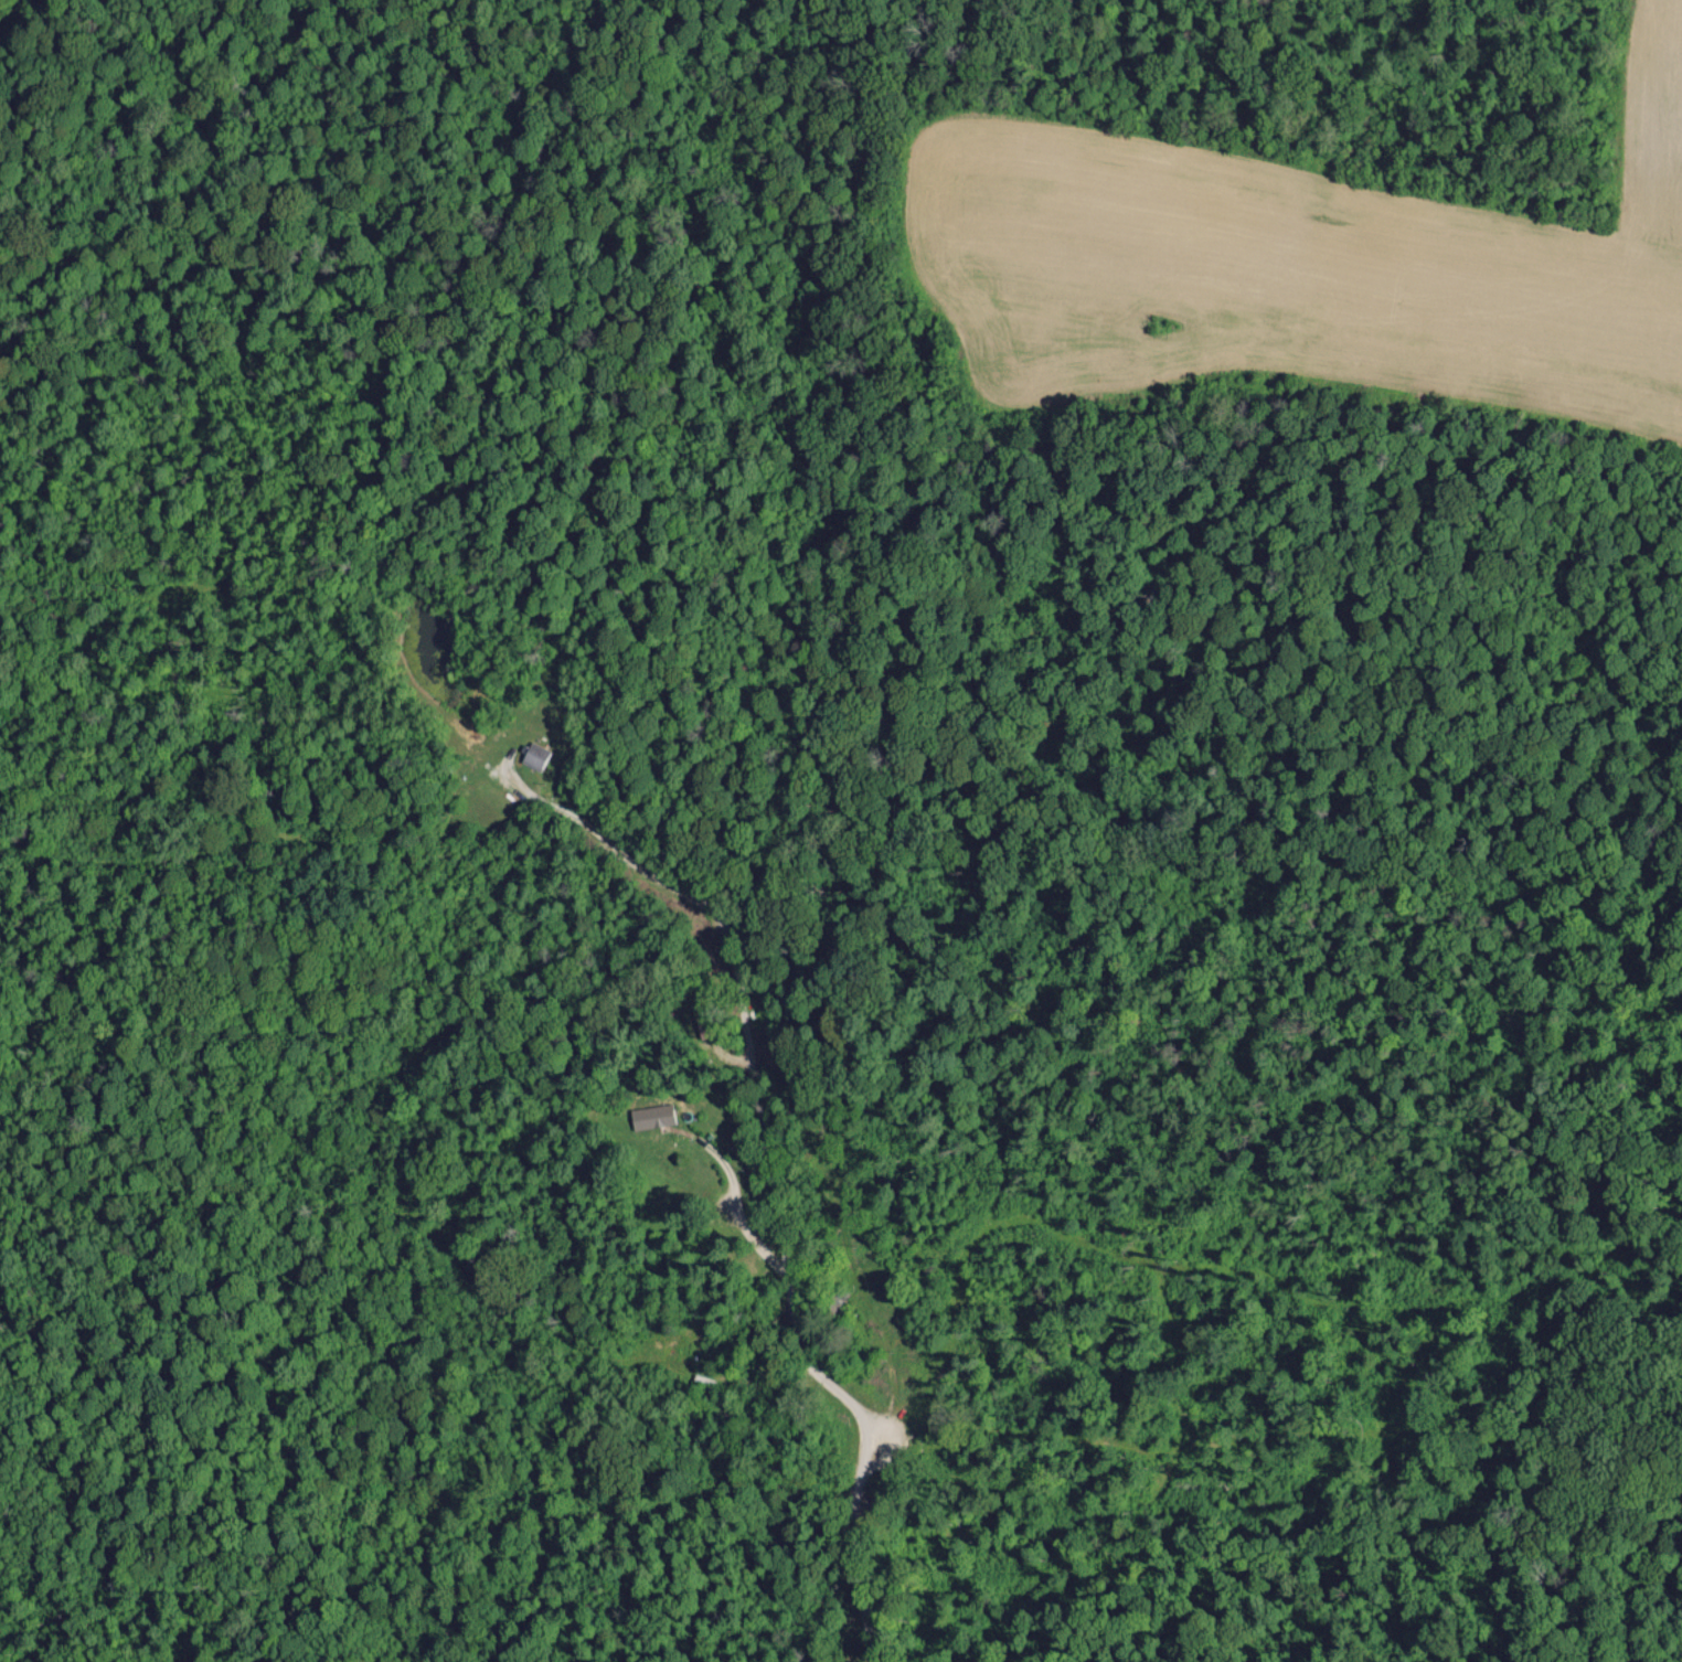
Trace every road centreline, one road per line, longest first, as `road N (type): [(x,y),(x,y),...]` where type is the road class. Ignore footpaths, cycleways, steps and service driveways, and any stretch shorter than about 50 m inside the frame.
road 1 (residential): [(884,1661),(864,1490),(888,1437)]

